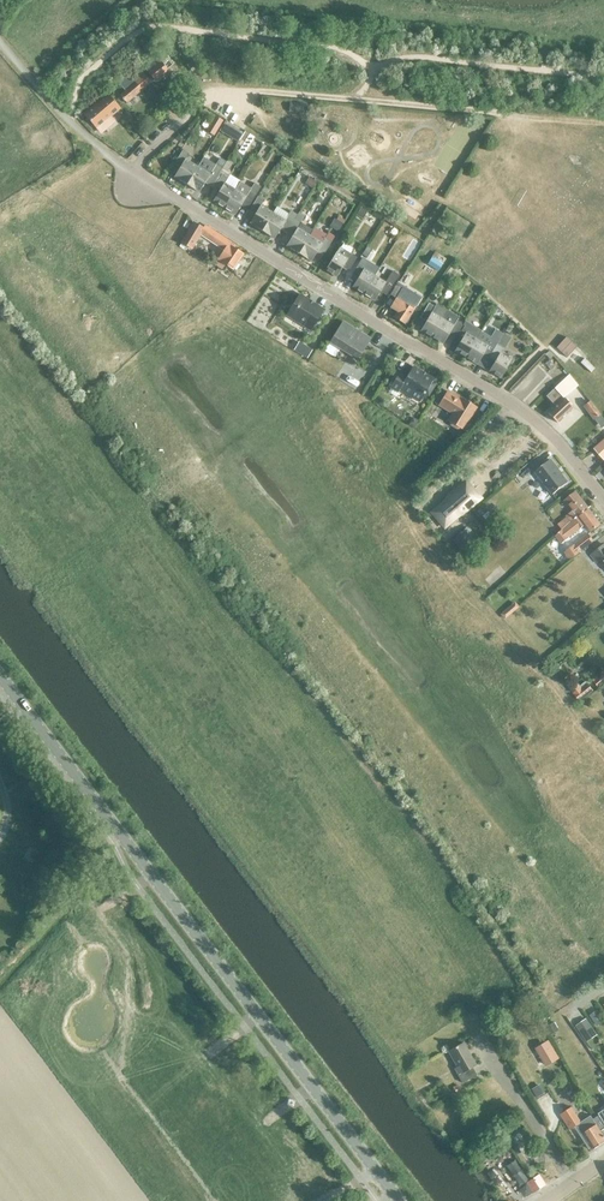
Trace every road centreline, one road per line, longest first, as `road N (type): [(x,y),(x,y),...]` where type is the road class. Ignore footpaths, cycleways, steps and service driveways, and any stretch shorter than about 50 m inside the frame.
road 1 (tertiary): [(399,1200),(0,677)]
road 2 (residential): [(603,501),(526,414),(132,170)]
road 3 (track): [(198,107),(222,92),(263,92),(499,113)]

